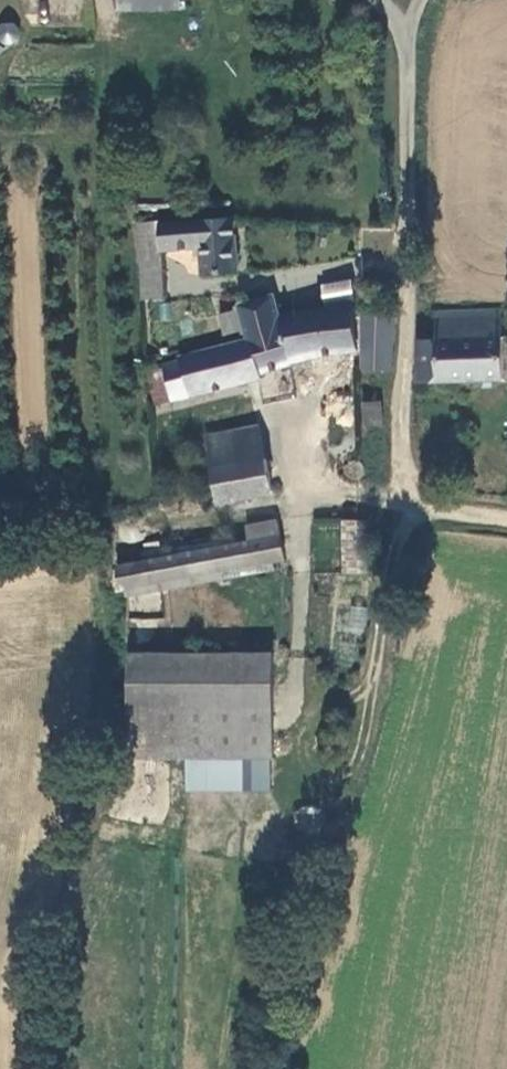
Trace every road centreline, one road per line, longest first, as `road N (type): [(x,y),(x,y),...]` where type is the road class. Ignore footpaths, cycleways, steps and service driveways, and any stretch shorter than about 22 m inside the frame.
road 1 (unclassified): [(407,52),(400,432),(407,494),(467,518),(506,521)]

